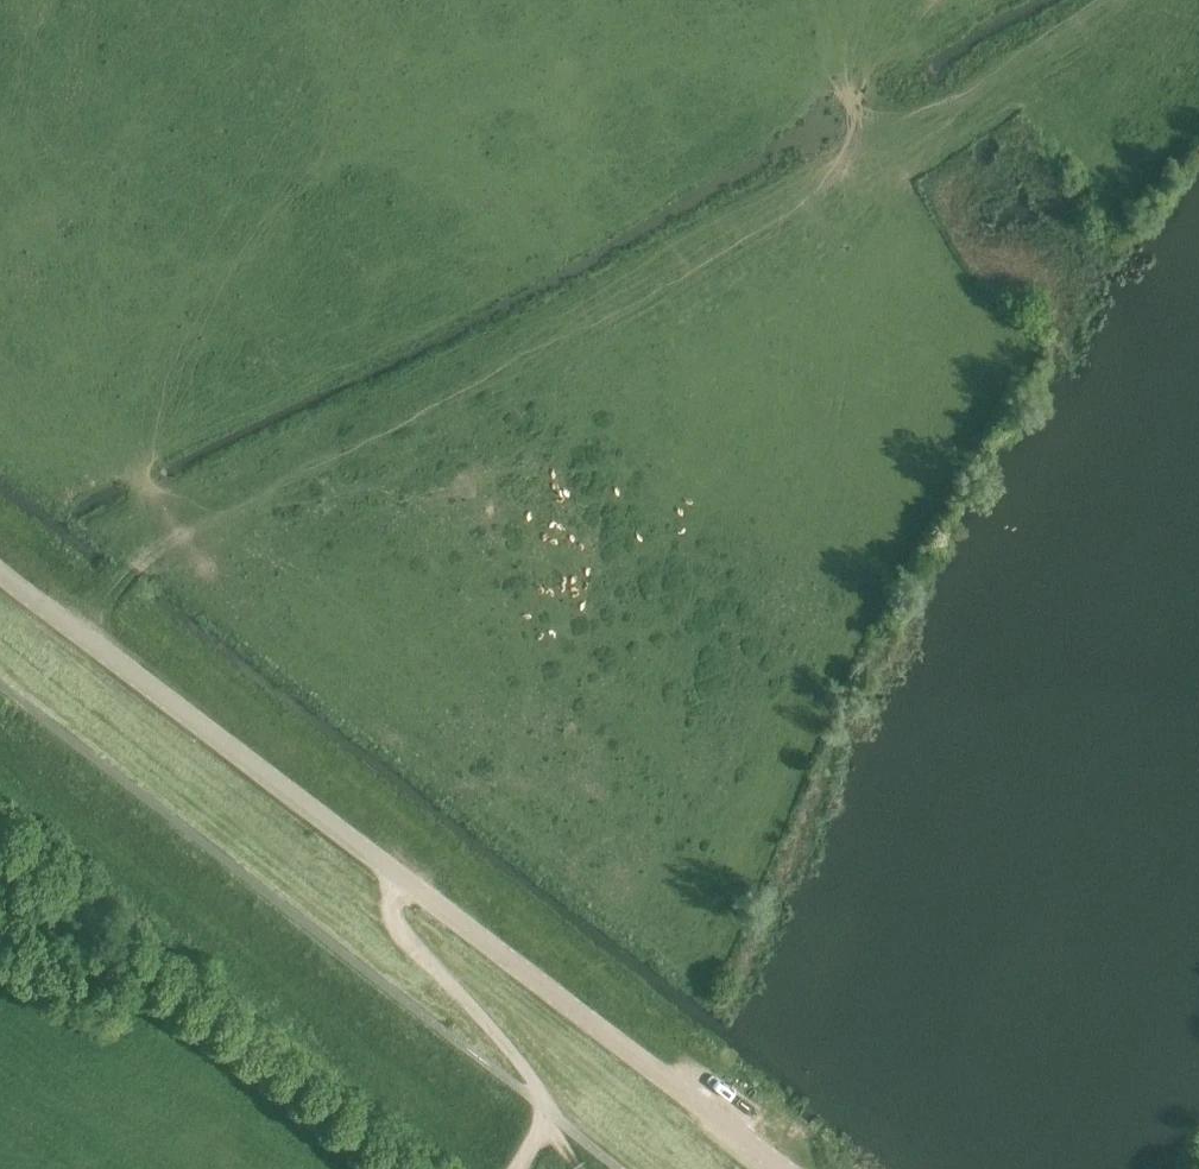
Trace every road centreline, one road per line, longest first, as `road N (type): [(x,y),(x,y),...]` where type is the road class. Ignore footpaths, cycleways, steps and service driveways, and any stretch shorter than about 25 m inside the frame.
road 1 (unclassified): [(784,1168),(0,575)]
road 2 (track): [(522,1168),(546,1108),(517,1059),(402,942),(386,896),(388,872)]

